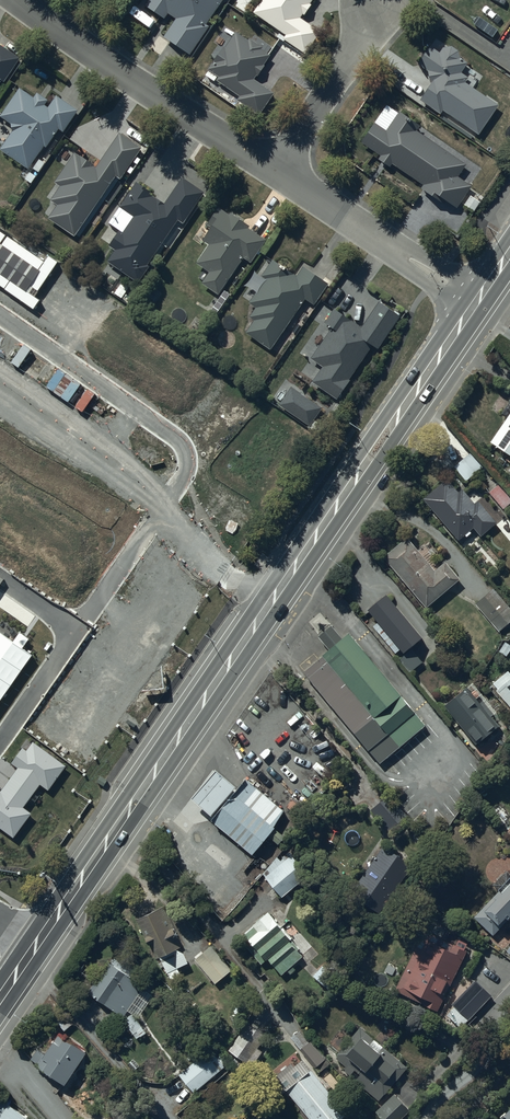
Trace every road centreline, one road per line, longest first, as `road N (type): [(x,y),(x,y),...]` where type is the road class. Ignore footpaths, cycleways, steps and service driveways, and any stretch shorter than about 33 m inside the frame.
road 1 (secondary): [(37,945),(476,302)]
road 2 (residential): [(0,313),(170,438),(181,454),(71,614)]
road 3 (residential): [(29,0),(279,168)]
road 4 (residential): [(279,168),(476,302)]
road 5 (residential): [(389,0),(279,168)]
road 6 (residential): [(71,614),(0,717)]

